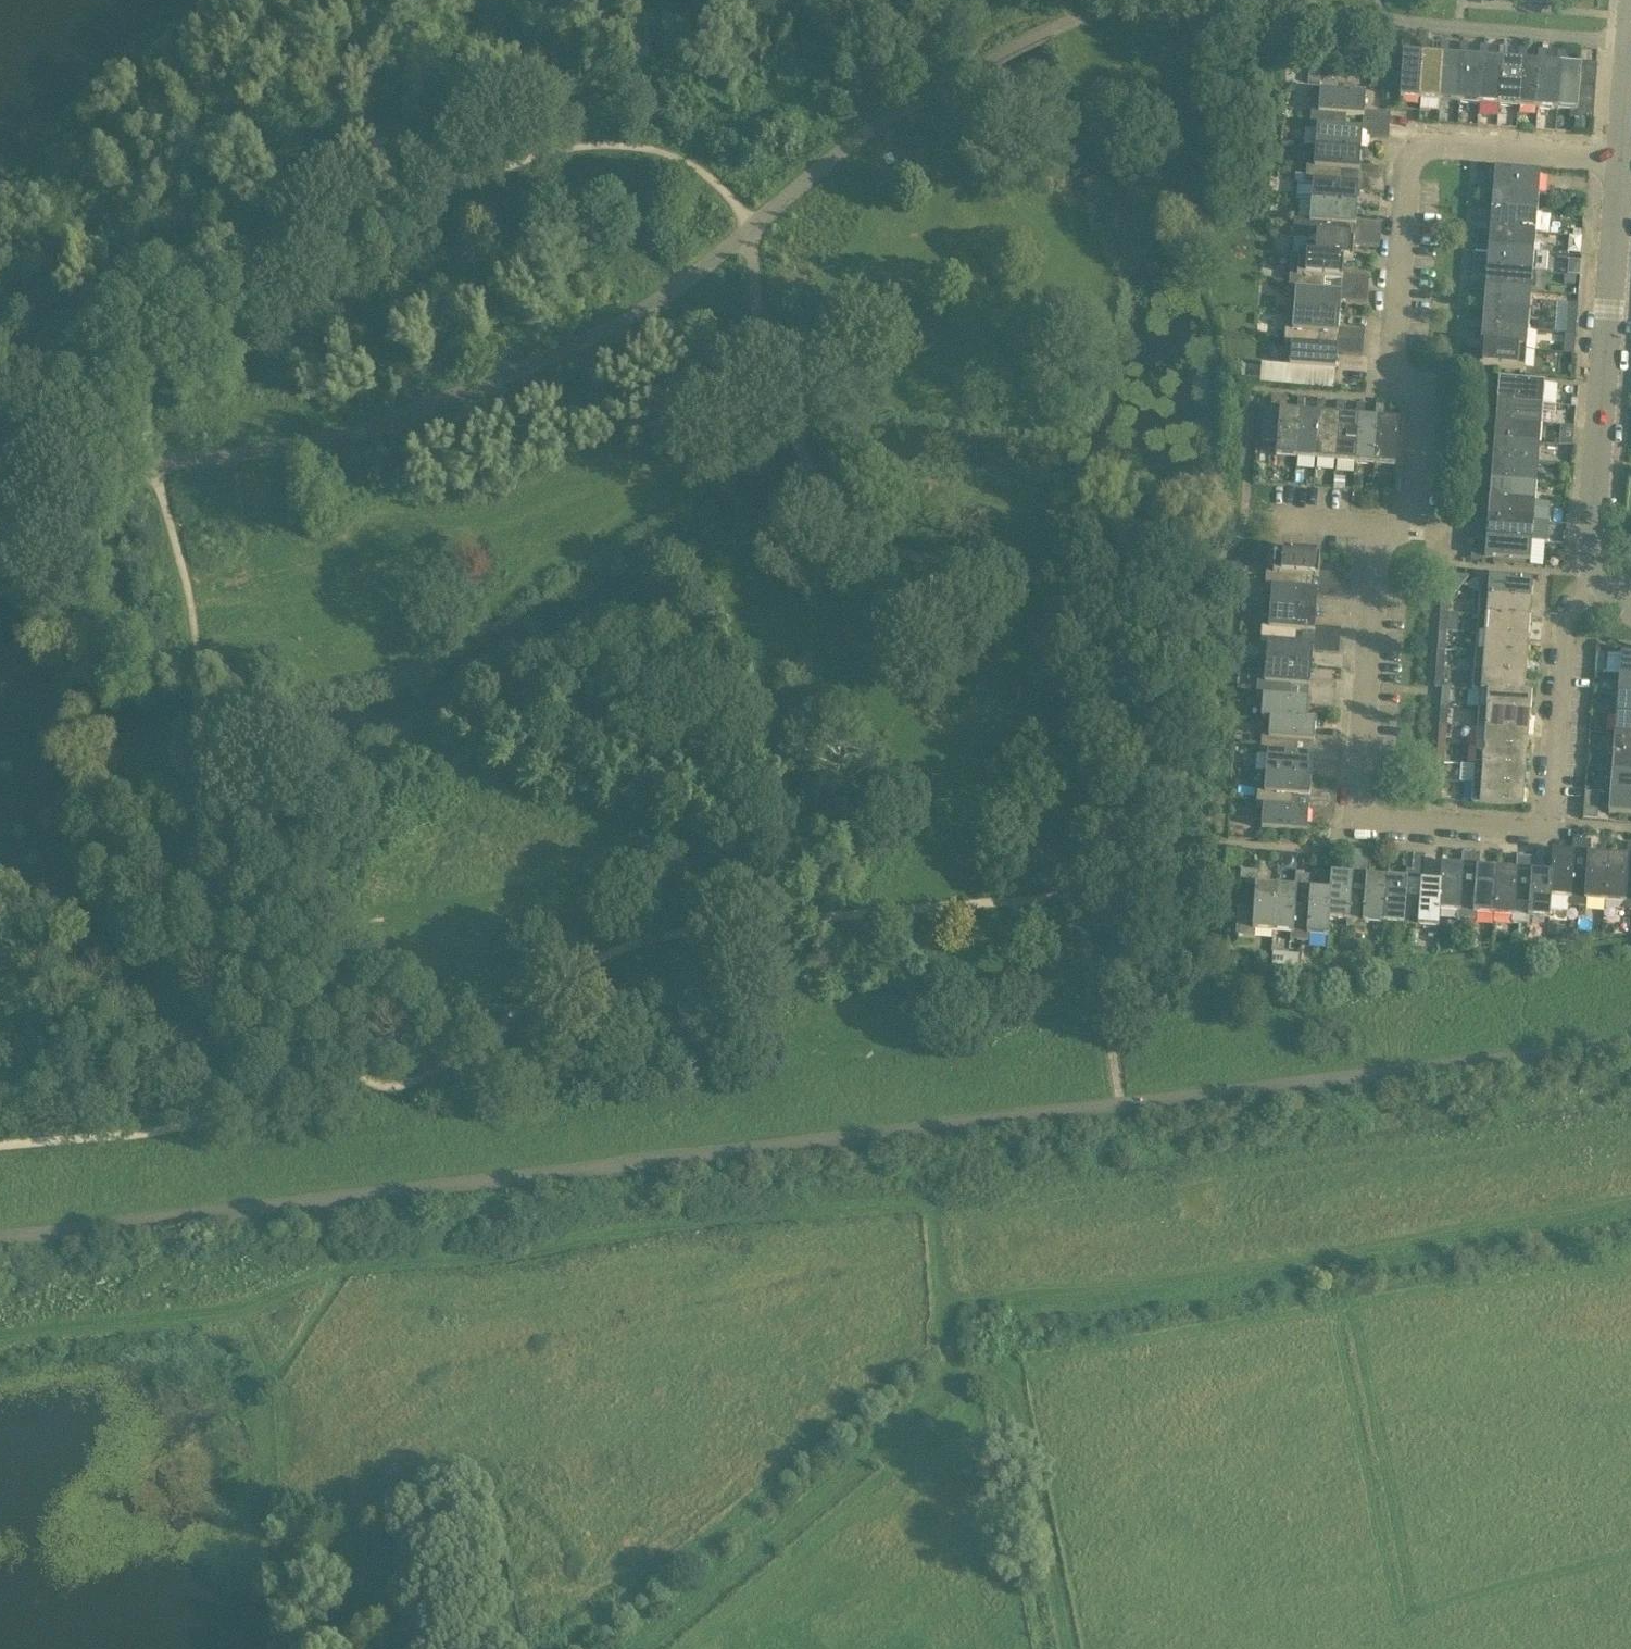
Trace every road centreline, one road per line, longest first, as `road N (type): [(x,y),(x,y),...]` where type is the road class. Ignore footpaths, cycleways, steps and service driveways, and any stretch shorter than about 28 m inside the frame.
road 1 (unclassified): [(0,1237),(1630,1045)]
road 2 (track): [(0,1336),(214,1309),(348,1268),(917,1203),(943,1215),(947,1300)]
road 3 (residential): [(1605,584),(1579,610),(1568,798),(1552,830),(1360,820),(1380,552),(1394,531)]
road 4 (residential): [(1394,531),(1412,503),(1418,395),(1398,350),(1413,156),(1445,146),(1622,161)]
road 5 (track): [(653,1648),(941,1402),(952,1373),(947,1300)]
road 6 (residential): [(1605,584),(1596,537),(1622,161)]
road 7 (residential): [(1629,42),(1381,14)]
road 8 (residential): [(1394,531),(1292,528),(1278,512)]

